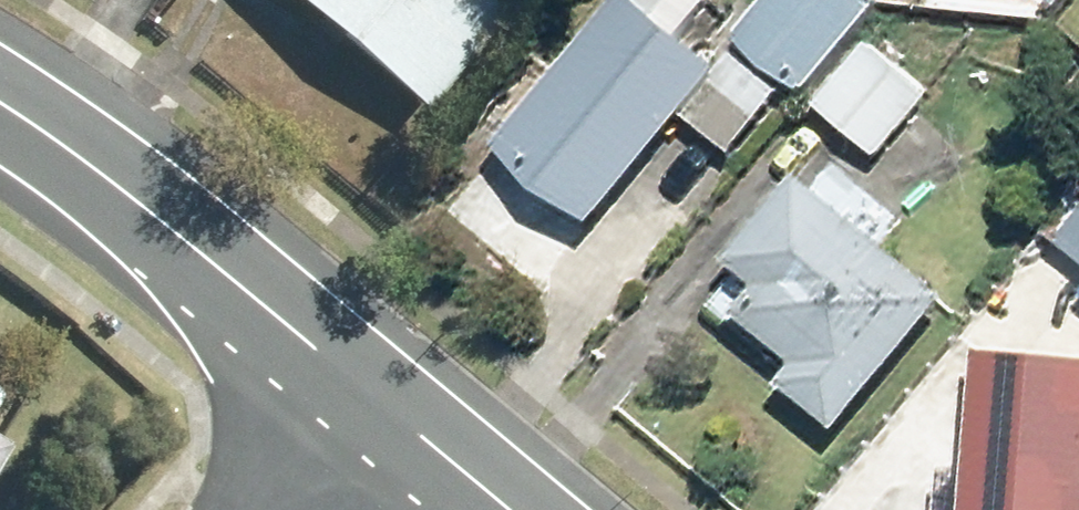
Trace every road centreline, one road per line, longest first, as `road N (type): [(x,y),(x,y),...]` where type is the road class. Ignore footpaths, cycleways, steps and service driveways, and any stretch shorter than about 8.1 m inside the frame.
road 1 (secondary): [(363,395),(0,105)]
road 2 (secondary): [(512,509),(363,395)]
road 3 (residential): [(263,509),(363,395)]

